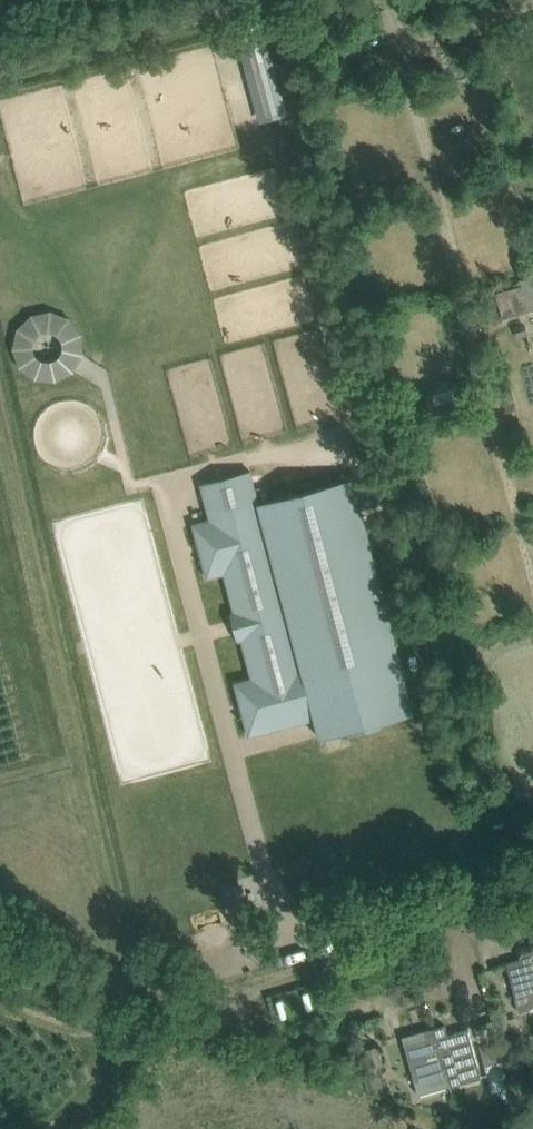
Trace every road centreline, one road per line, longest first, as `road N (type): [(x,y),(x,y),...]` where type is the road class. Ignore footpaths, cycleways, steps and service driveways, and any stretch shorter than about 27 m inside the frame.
road 1 (unclassified): [(116,983),(532,872)]
road 2 (track): [(0,946),(116,983),(133,1040),(108,1090),(74,1128)]
road 3 (track): [(257,0),(0,65)]

